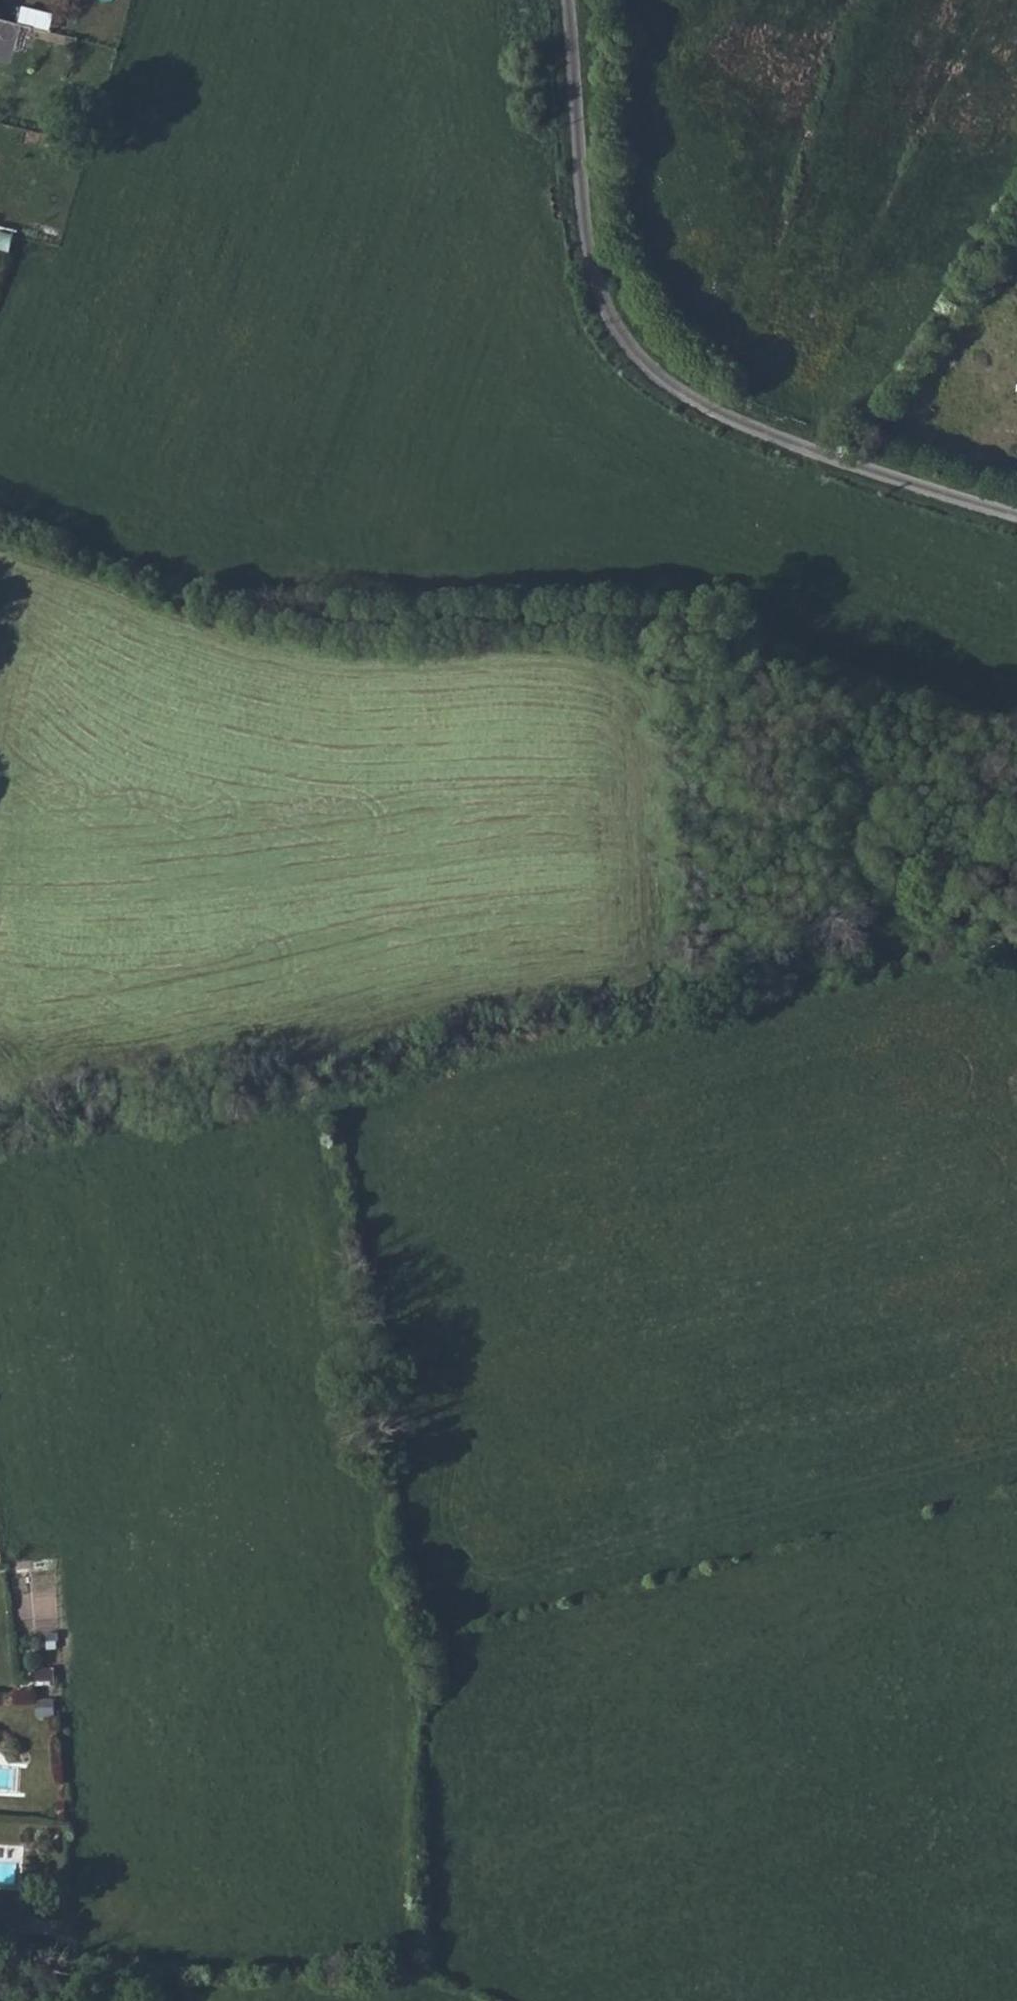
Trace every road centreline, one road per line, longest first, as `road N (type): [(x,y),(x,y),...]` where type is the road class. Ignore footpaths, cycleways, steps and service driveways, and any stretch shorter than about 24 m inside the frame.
road 1 (unclassified): [(1016,510),(836,463),(721,419),(673,397),(633,360),(608,330),(587,266),(567,0)]

